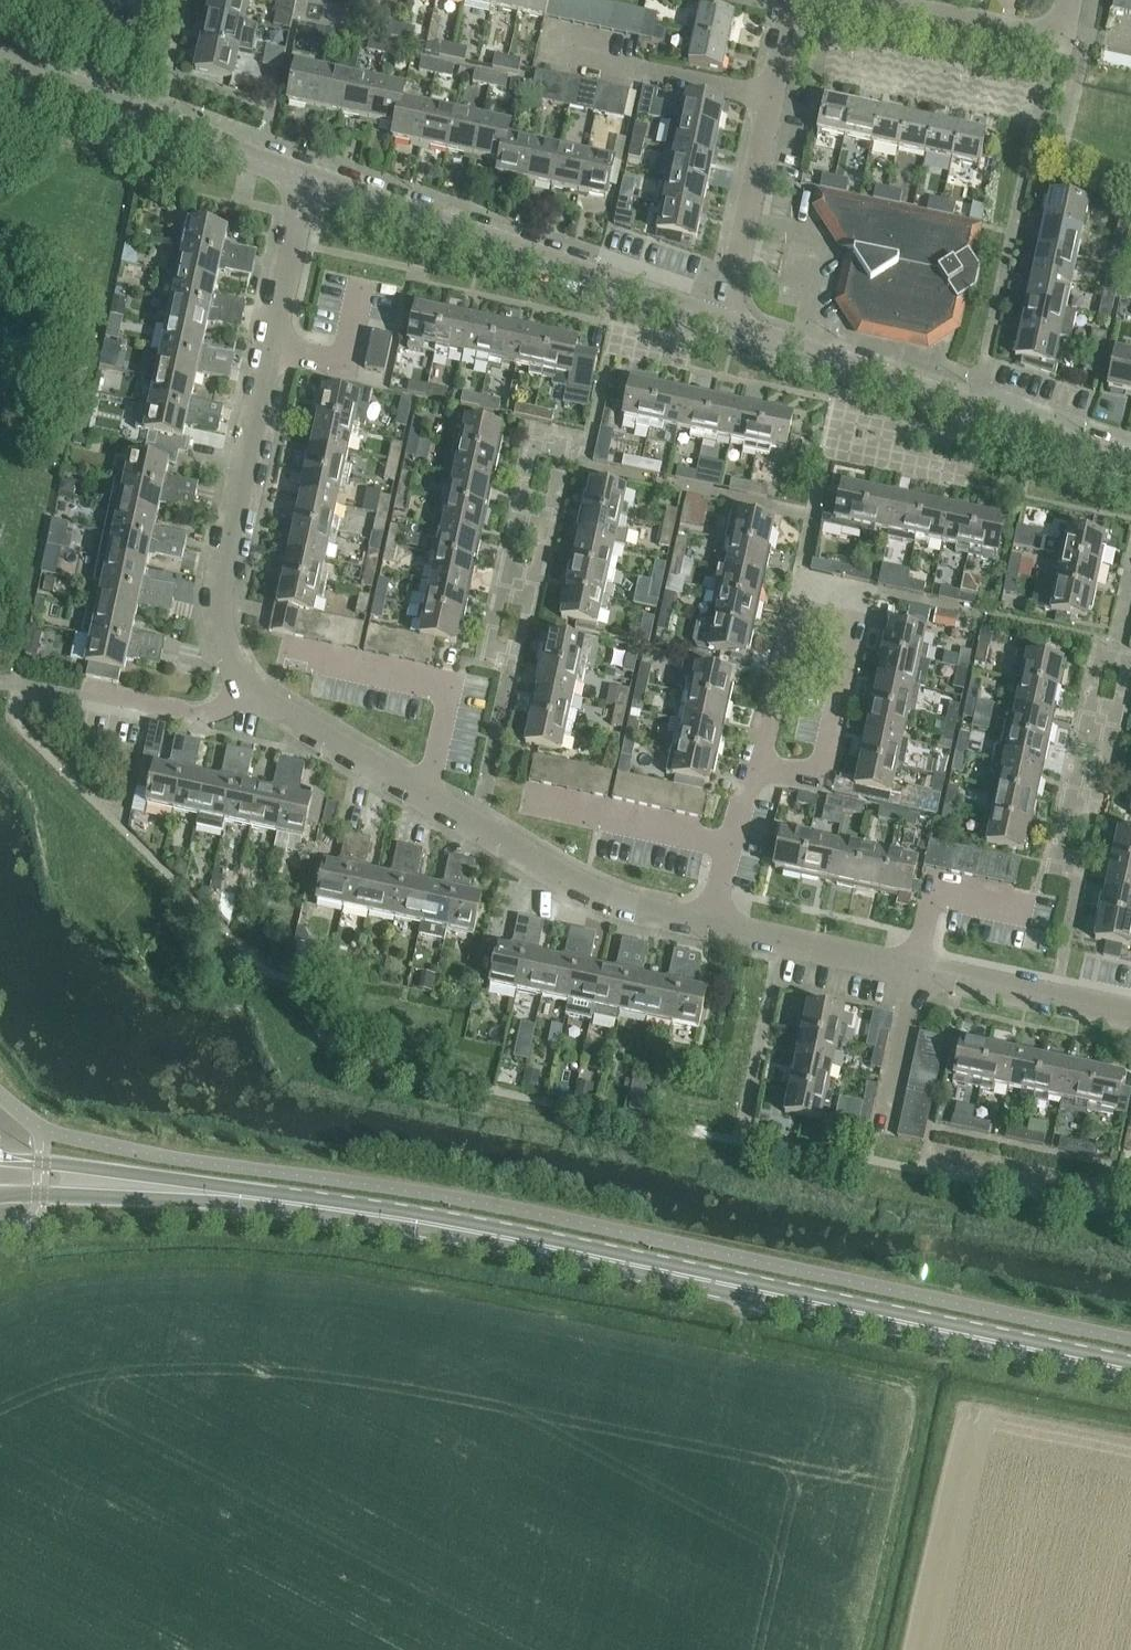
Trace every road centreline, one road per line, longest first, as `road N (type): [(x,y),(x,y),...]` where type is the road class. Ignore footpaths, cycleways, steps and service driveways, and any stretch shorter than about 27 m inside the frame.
road 1 (primary): [(1130,1372),(485,1235),(178,1191)]
road 2 (residential): [(305,180),(216,593),(223,654),(248,691)]
road 3 (residential): [(248,691),(573,881),(641,910),(710,924)]
road 4 (tertiary): [(721,322),(305,180)]
road 5 (tertiary): [(1130,465),(721,322)]
road 6 (tertiary): [(305,180),(0,60)]
road 7 (residential): [(761,768),(820,771),(865,599),(804,586)]
road 8 (residential): [(769,101),(544,55)]
road 9 (residential): [(721,322),(769,101)]
road 10 (residential): [(710,924),(920,970)]
road 11 (residential): [(920,970),(1130,1014)]
road 12 (residential): [(889,0),(1060,35),(1068,0)]
road 13 (residential): [(729,846),(530,801)]
road 14 (residential): [(875,1163),(920,970)]
road 15 (residential): [(804,586),(761,768)]
road 16 (primary): [(178,1191),(0,1159)]
road 17 (primary): [(0,1196),(178,1191)]
road 18 (residential): [(80,698),(199,714),(248,691)]
road 19 (residential): [(920,970),(940,895),(1034,915)]

